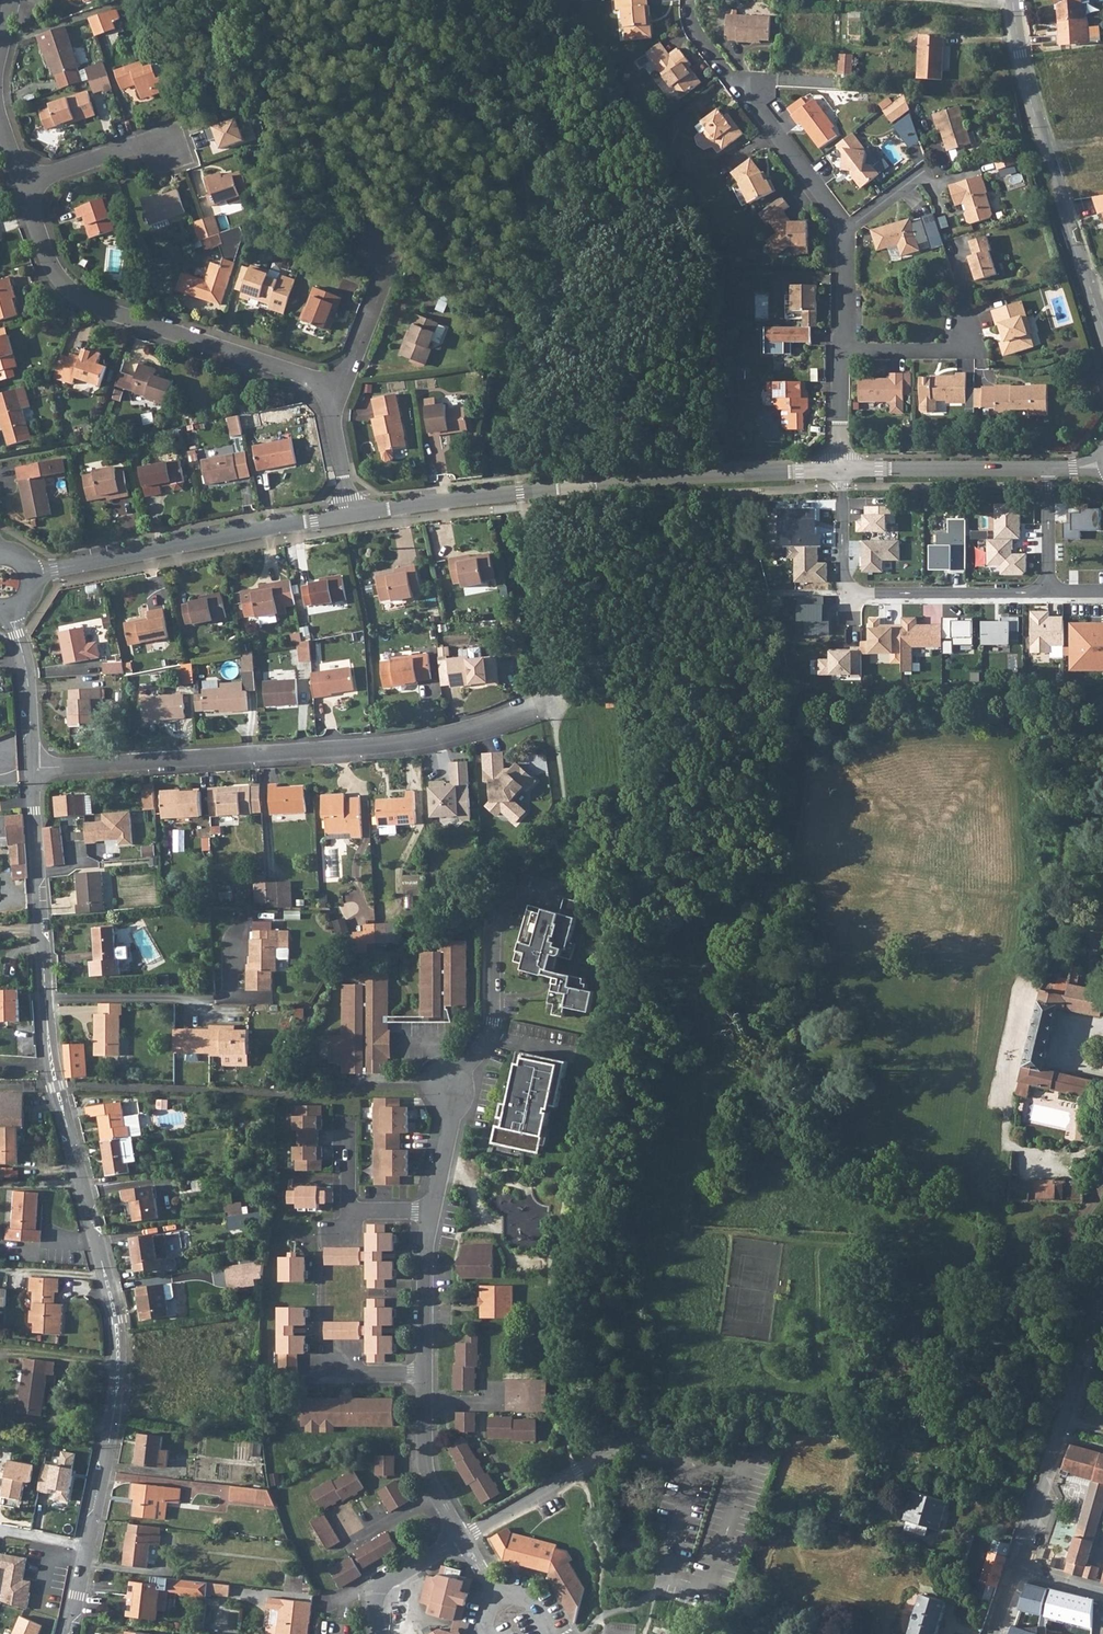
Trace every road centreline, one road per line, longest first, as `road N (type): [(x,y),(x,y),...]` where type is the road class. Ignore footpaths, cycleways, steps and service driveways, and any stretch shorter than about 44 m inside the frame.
road 1 (residential): [(70,1633),(119,1367),(111,1302),(56,1087),(32,771)]
road 2 (residential): [(32,771),(401,743),(459,733),(550,702)]
road 3 (residential): [(347,516),(690,474),(838,471)]
road 4 (track): [(780,1292),(786,1243),(865,1246),(891,1240),(947,1204),(1002,1197),(1007,1084),(1029,995)]
road 5 (residential): [(327,395),(297,372),(85,300),(53,268),(22,181)]
road 6 (residential): [(431,1211),(452,1117),(450,1085),(485,1047),(491,1024),(497,906),(521,893),(557,901)]
road 7 (tertiary): [(1012,0),(1042,141),(1102,330)]
road 8 (residential): [(838,471),(845,591),(1049,588)]
road 9 (residential): [(29,576),(347,516)]
road 10 (residential): [(846,228),(752,88),(730,76),(692,26),(687,0)]
road 11 (tertiary): [(1016,1569),(1102,1310)]
road 12 (unclassified): [(683,1455),(643,1441),(614,1447),(460,1537)]
road 13 (track): [(517,492),(557,678),(550,702)]
road 14 (residential): [(838,471),(1047,468)]
road 15 (residential): [(460,1537),(424,1463),(423,1372)]
road 16 (residential): [(32,771),(26,670),(9,610)]
road 17 (residential): [(423,1372),(431,1211)]
road 18 (residential): [(378,1633),(375,1591),(460,1537)]
road 19 (residential): [(841,351),(947,351),(964,337)]
road 20 (residential): [(423,1372),(334,1371),(320,1360),(319,1340)]
road 21 (residential): [(327,395),(345,374),(381,285)]
road 22 (residential): [(841,351),(846,228)]
road 23 (residential): [(347,516),(327,395)]
road 24 (residential): [(838,471),(841,351)]

